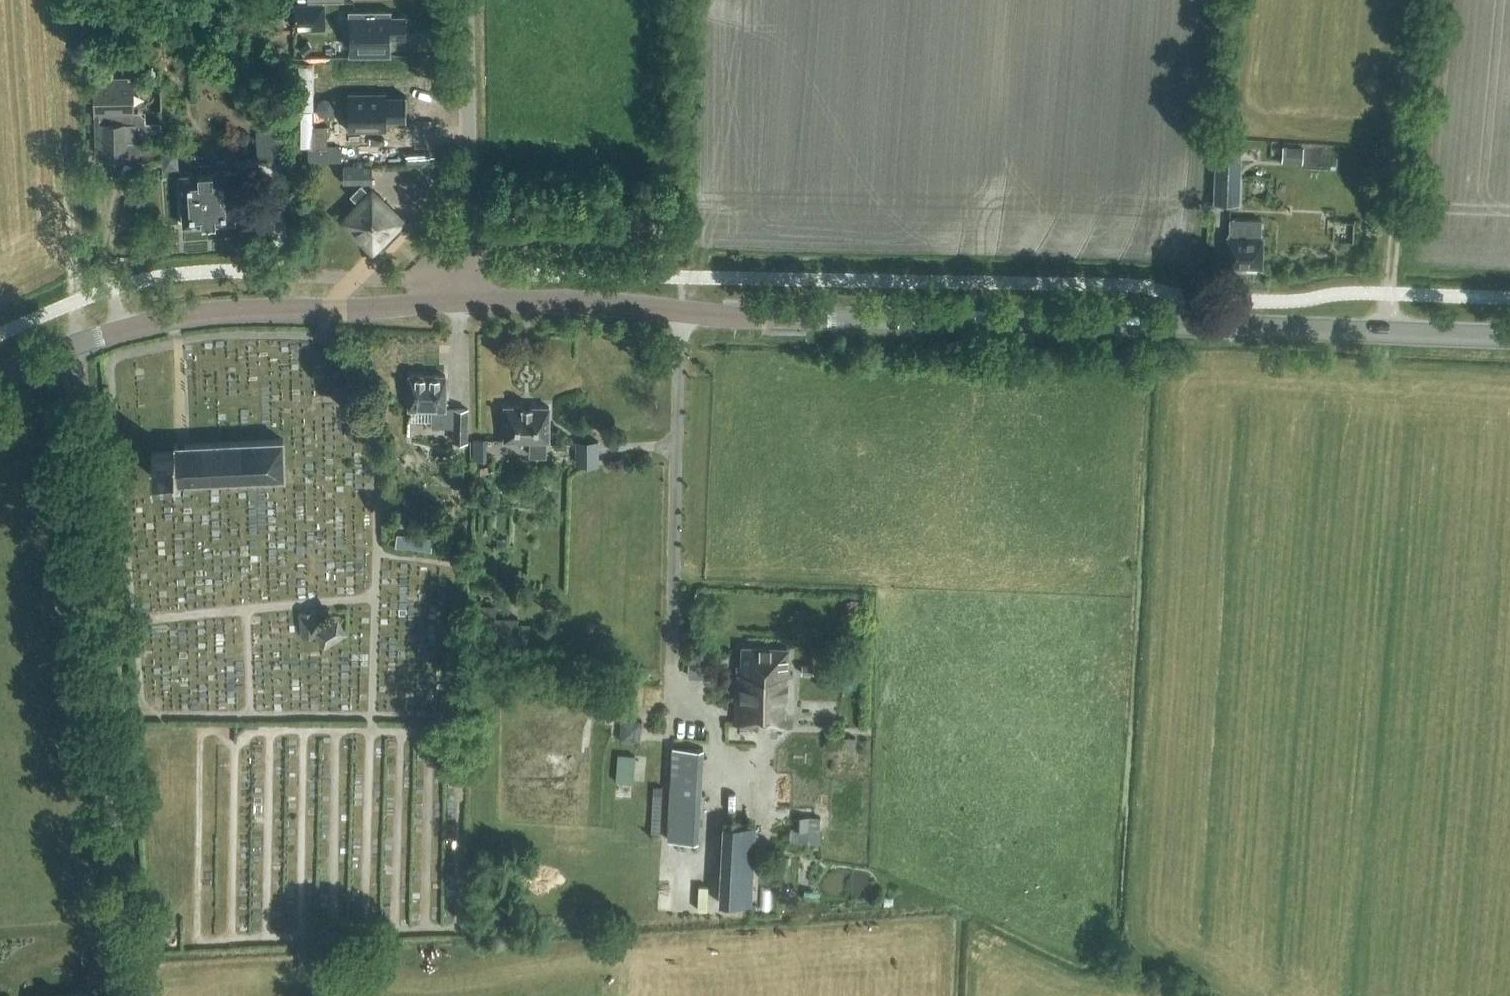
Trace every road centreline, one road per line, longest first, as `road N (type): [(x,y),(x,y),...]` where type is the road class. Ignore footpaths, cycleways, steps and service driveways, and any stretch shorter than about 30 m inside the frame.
road 1 (secondary): [(1509,336),(751,319),(632,301),(471,301)]
road 2 (secondary): [(0,375),(152,321),(471,301)]
road 3 (unclassified): [(471,301),(468,0)]

